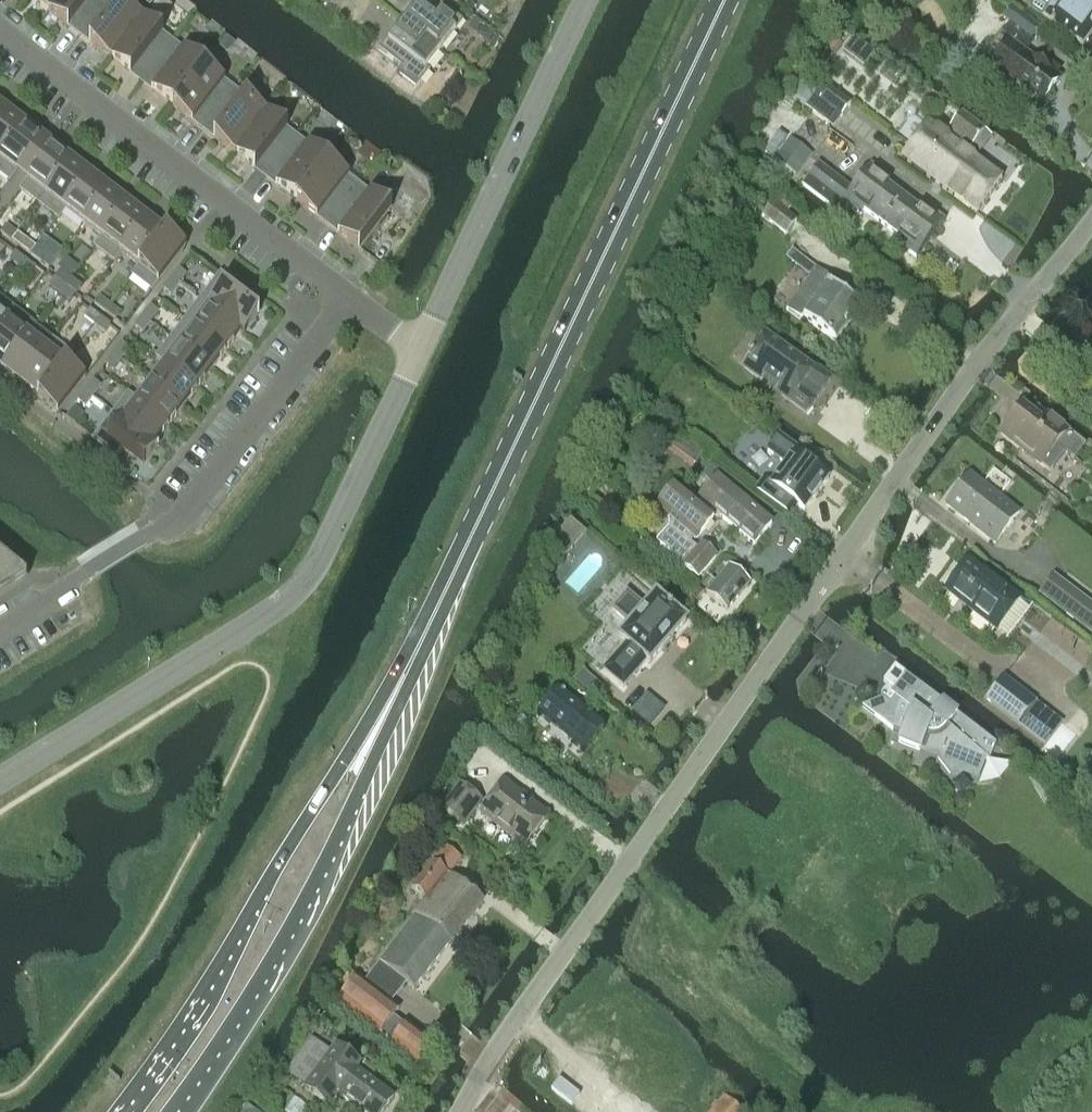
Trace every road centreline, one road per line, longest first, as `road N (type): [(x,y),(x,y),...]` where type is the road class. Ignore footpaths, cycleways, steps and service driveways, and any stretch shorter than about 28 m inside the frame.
road 1 (unclassified): [(460,1111),(520,1011),(947,404),(1091,219)]
road 2 (primary): [(423,635),(724,0)]
road 3 (tertiary): [(419,351),(330,540),(293,594),(0,780)]
road 4 (primary): [(423,635),(183,1032),(124,1111)]
road 5 (primary): [(175,1111),(297,925),(418,664),(423,635)]
road 6 (residential): [(0,629),(179,515),(349,298)]
road 7 (residential): [(0,32),(349,298)]
road 8 (tertiary): [(586,0),(419,351)]

